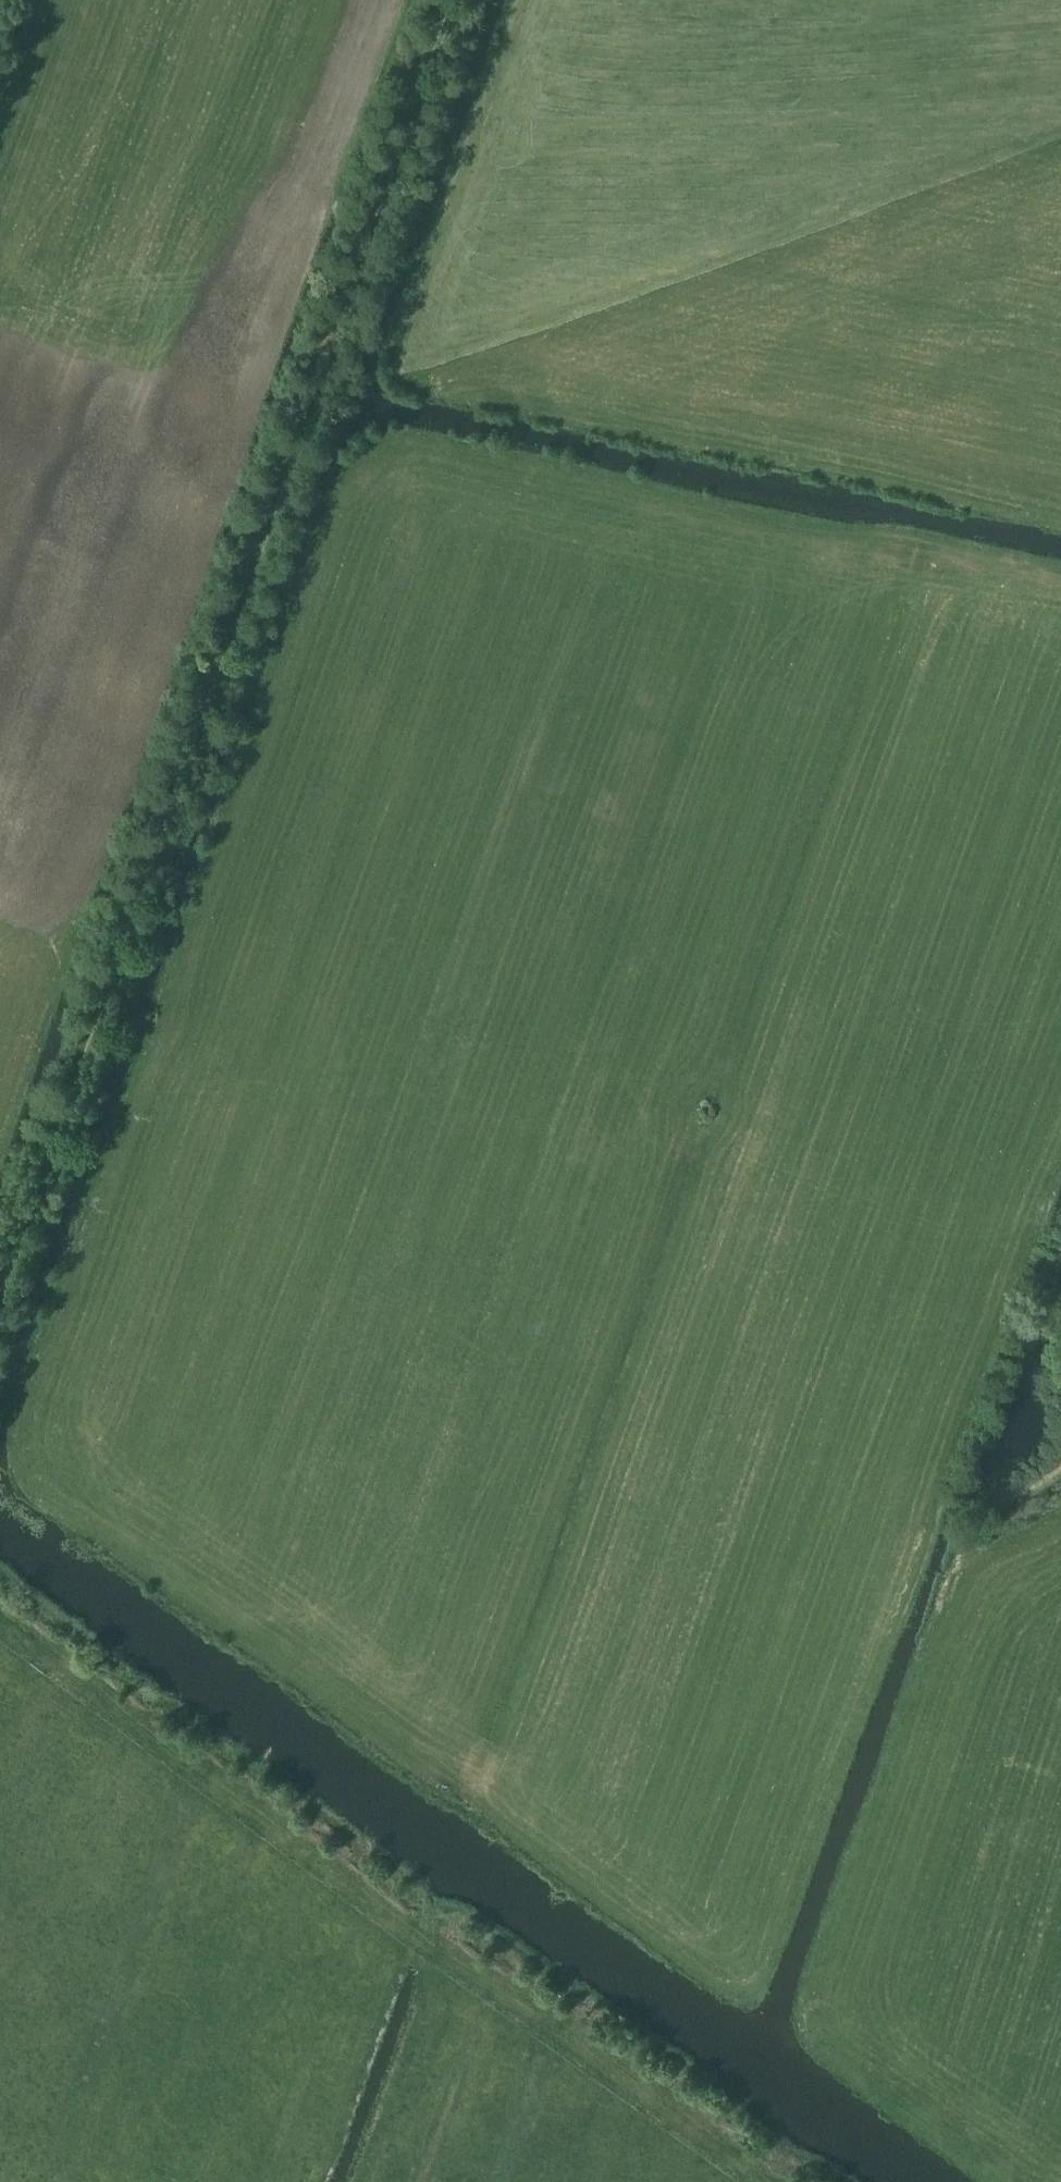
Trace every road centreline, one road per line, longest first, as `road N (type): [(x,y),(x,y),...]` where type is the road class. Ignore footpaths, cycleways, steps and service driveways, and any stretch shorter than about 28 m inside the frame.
road 1 (track): [(0,1287),(451,0)]

